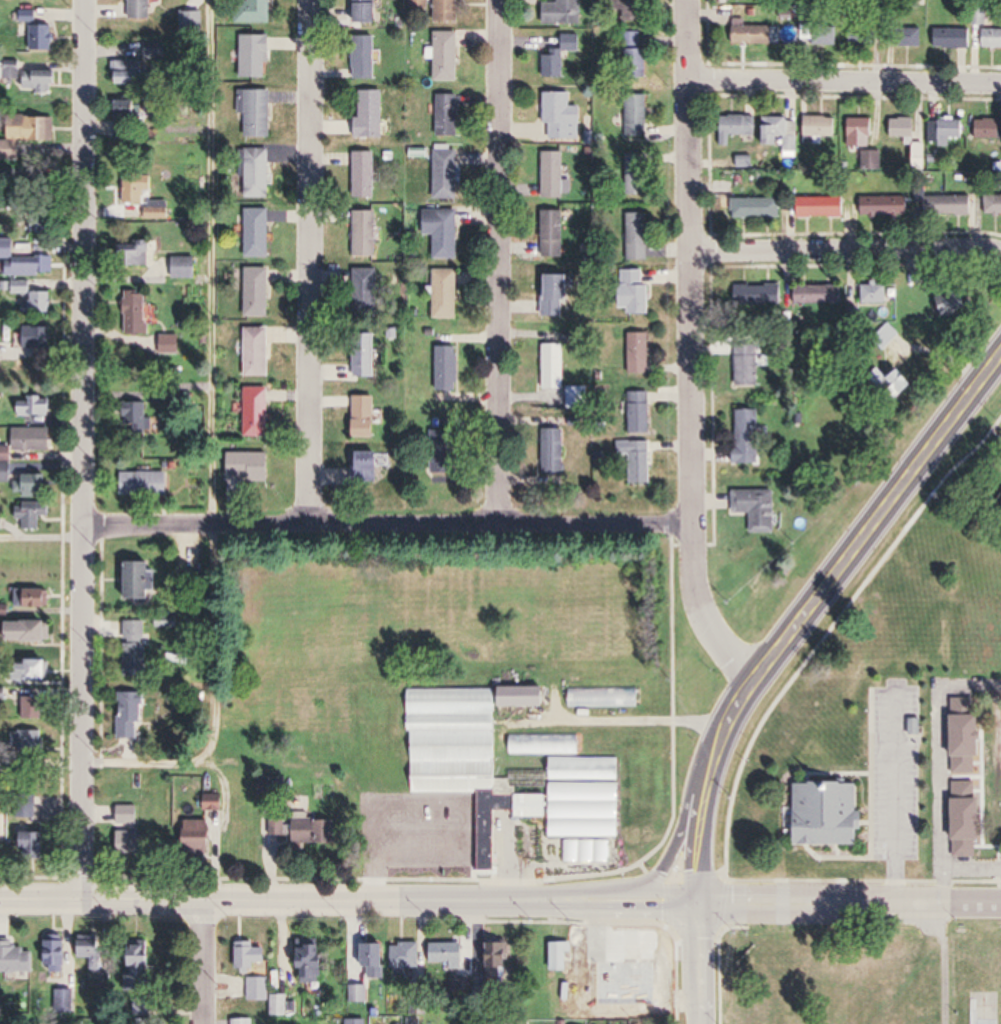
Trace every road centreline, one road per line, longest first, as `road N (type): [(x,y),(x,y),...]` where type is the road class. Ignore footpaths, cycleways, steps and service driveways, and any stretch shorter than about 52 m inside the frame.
road 1 (residential): [(81,899),(86,0)]
road 2 (residential): [(755,677),(703,616),(694,525),(689,0)]
road 3 (residential): [(694,525),(85,529)]
road 4 (primary): [(608,903),(0,899)]
road 5 (residential): [(312,528),(312,0)]
road 6 (residential): [(504,526),(499,0)]
road 7 (primary): [(755,677),(1000,359)]
road 8 (residential): [(1000,82),(691,79)]
road 9 (residential): [(1000,267),(933,243),(696,254)]
road 10 (residential): [(1000,906),(698,904)]
road 11 (primary): [(728,717),(705,754),(669,861),(608,903)]
road 12 (primary): [(698,904),(707,796),(728,717)]
road 13 (residential): [(209,1023),(211,898)]
road 14 (tertiary): [(703,1023),(698,904)]

